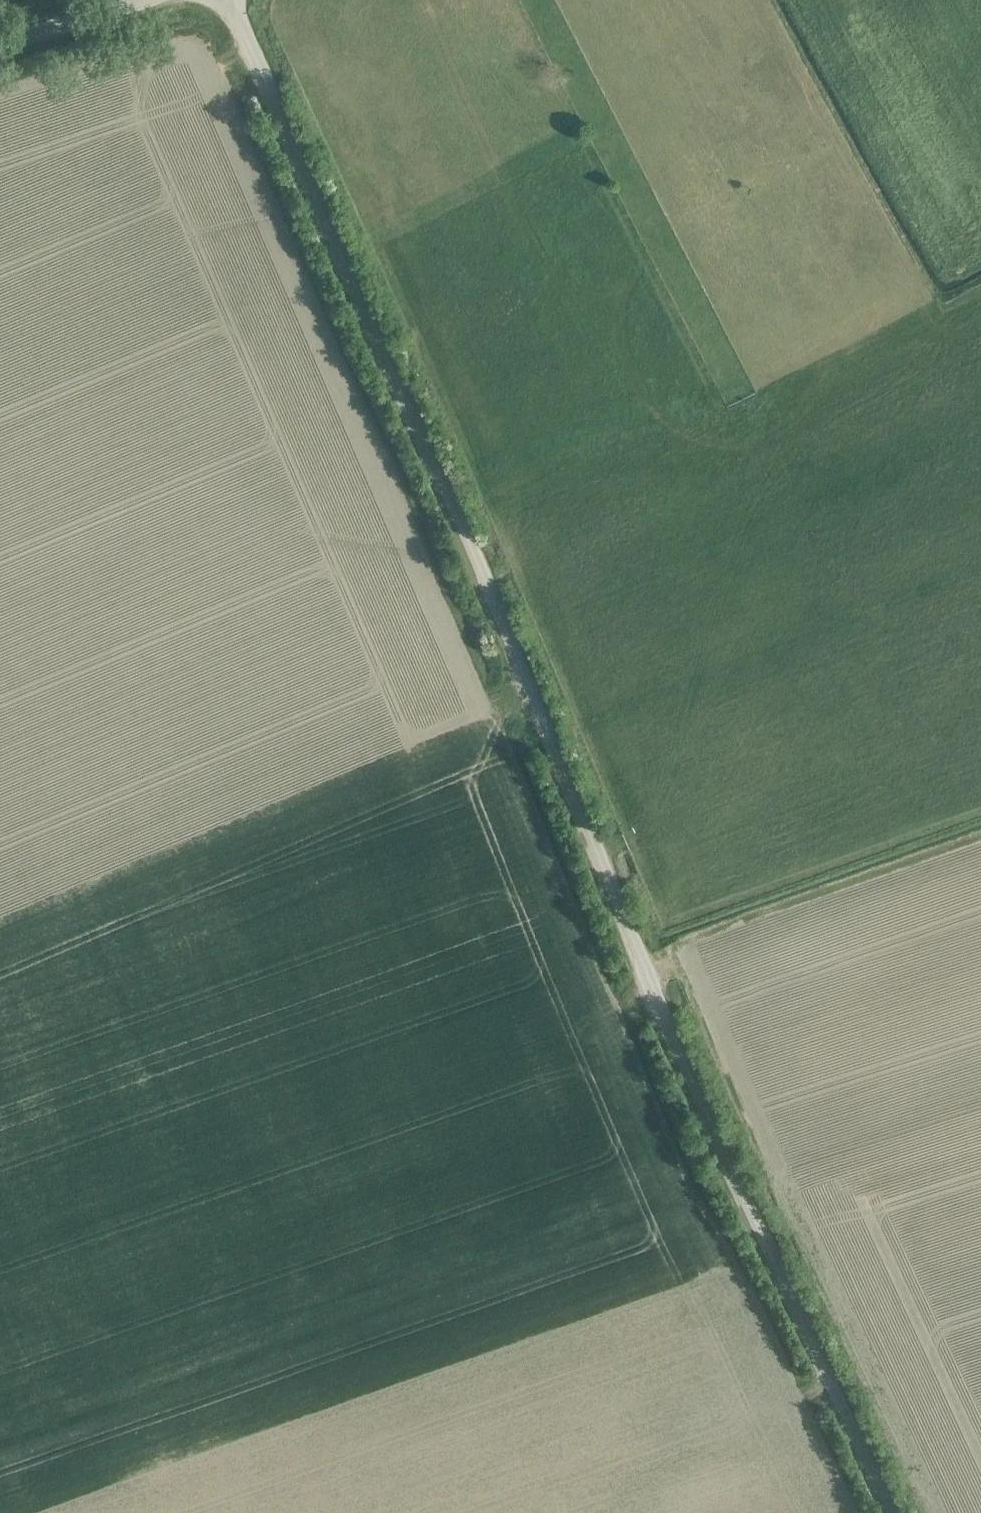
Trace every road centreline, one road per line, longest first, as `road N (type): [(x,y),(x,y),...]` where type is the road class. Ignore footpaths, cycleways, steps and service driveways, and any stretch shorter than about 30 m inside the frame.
road 1 (unclassified): [(893,1512),(716,1132),(480,568),(227,0)]
road 2 (tertiary): [(0,43),(139,0)]

